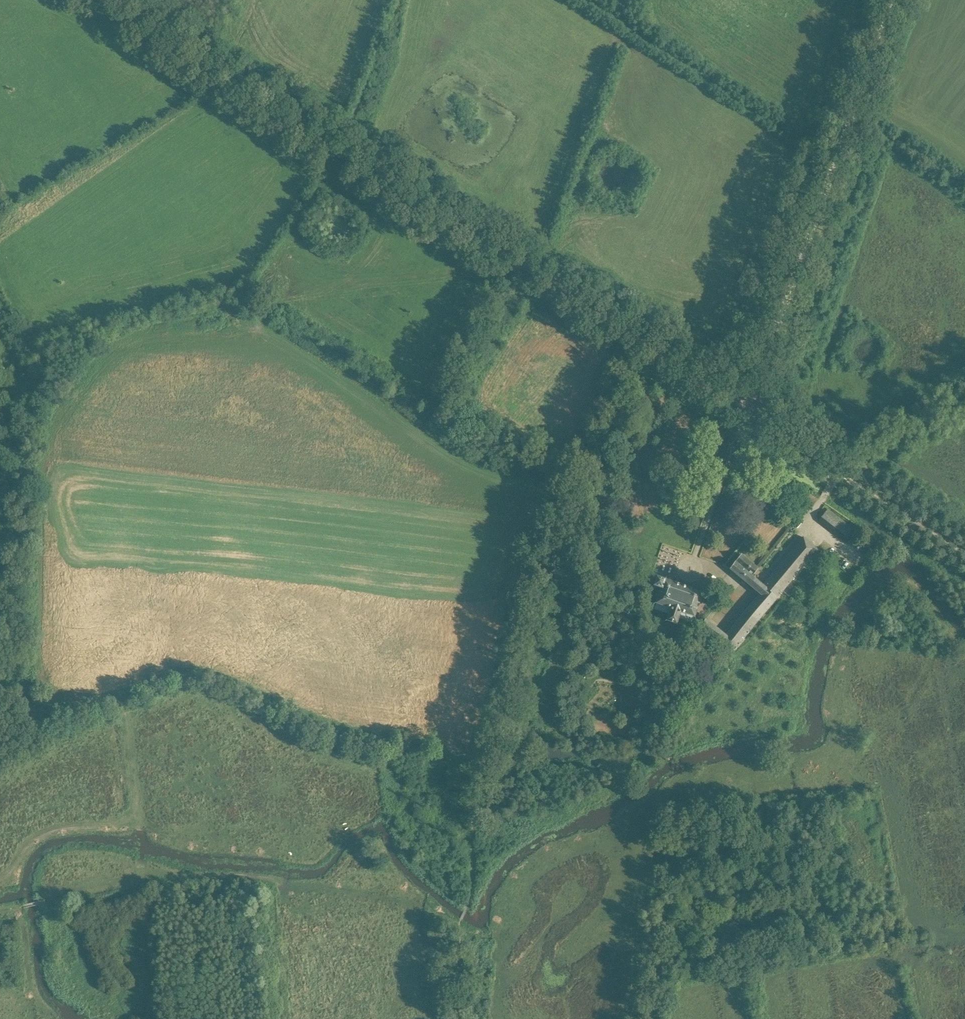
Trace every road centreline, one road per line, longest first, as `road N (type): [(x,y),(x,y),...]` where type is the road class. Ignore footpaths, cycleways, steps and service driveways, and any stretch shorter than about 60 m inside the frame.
road 1 (unclassified): [(839,470),(120,0)]
road 2 (track): [(141,879),(124,714)]
road 3 (track): [(0,879),(40,835),(137,818)]

